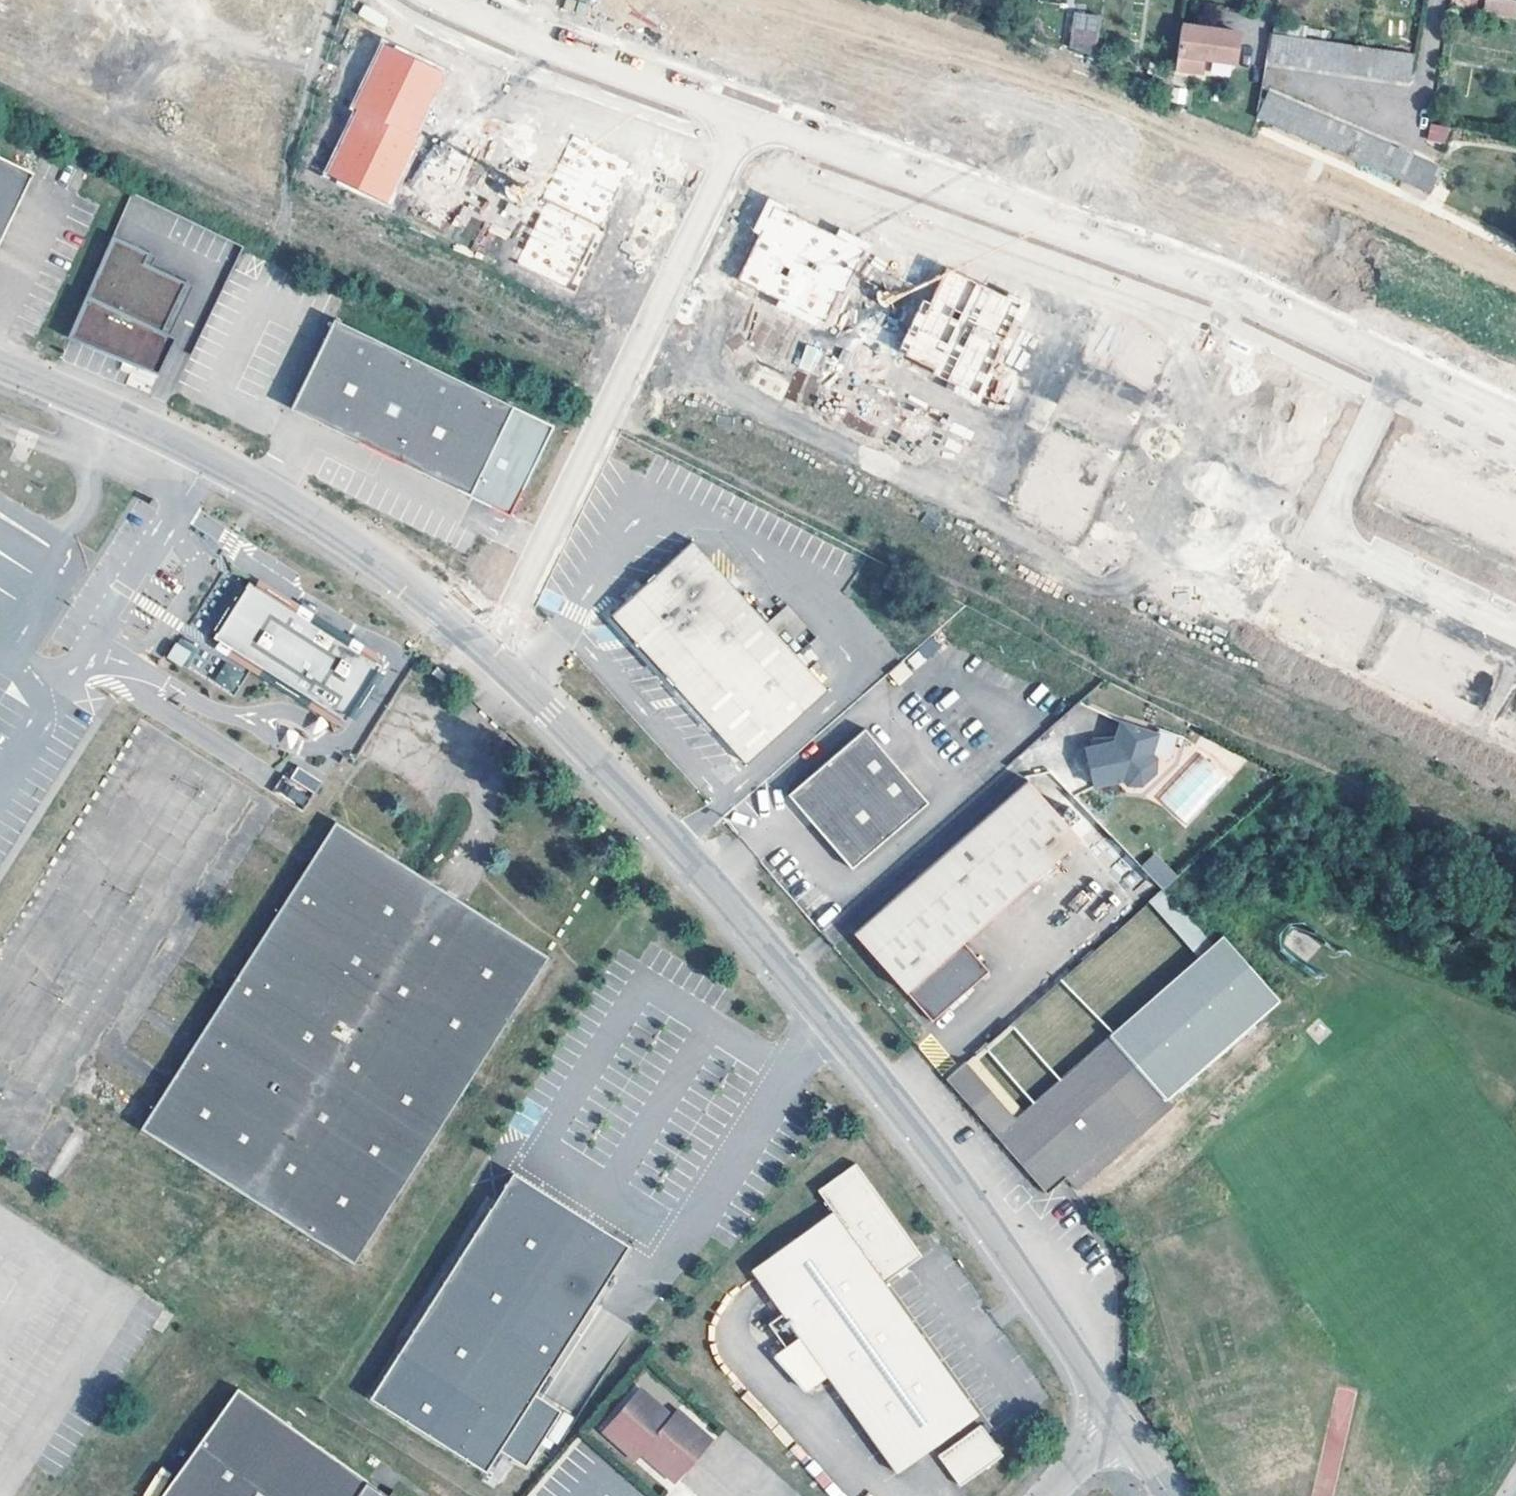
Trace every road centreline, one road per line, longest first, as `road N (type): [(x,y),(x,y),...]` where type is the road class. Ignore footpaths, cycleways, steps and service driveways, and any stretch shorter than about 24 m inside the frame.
road 1 (residential): [(477,642),(665,832),(897,1104),(1129,1431)]
road 2 (unclassified): [(744,119),(534,569),(477,642)]
road 3 (residential): [(0,368),(121,417),(263,490),(387,571),(477,642)]
road 4 (residential): [(744,119),(1238,294)]
road 5 (residential): [(1387,366),(1325,511),(1334,545),(1515,630)]
road 6 (residential): [(447,0),(744,119)]
road 7 (residential): [(1238,294),(1122,551)]
road 8 (residential): [(1238,294),(1387,366)]
road 9 (residential): [(1387,366),(1515,426)]

